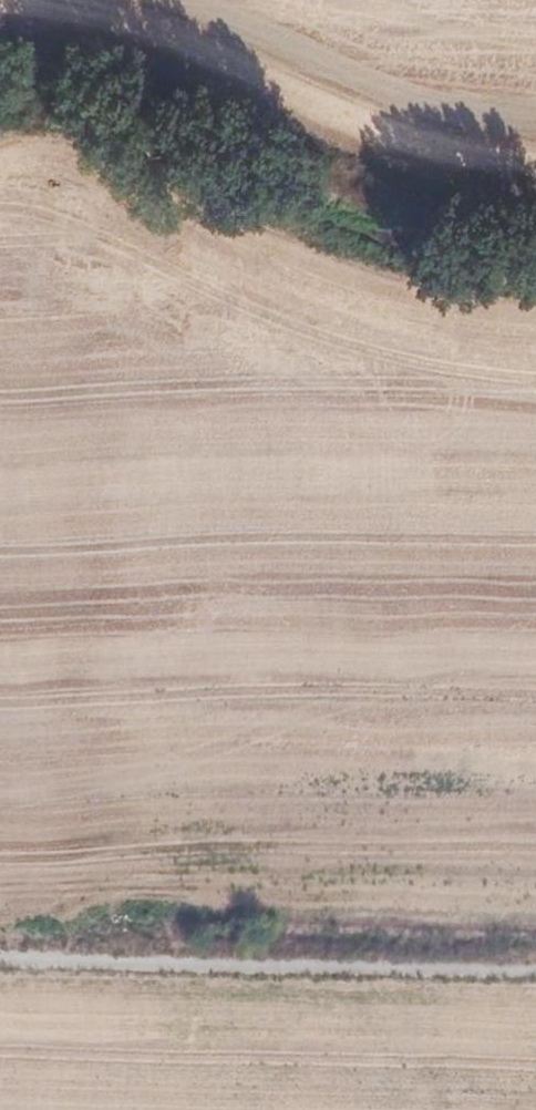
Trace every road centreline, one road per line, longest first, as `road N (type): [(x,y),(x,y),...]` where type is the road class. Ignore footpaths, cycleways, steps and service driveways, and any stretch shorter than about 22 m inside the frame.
road 1 (track): [(0,964),(535,973)]

